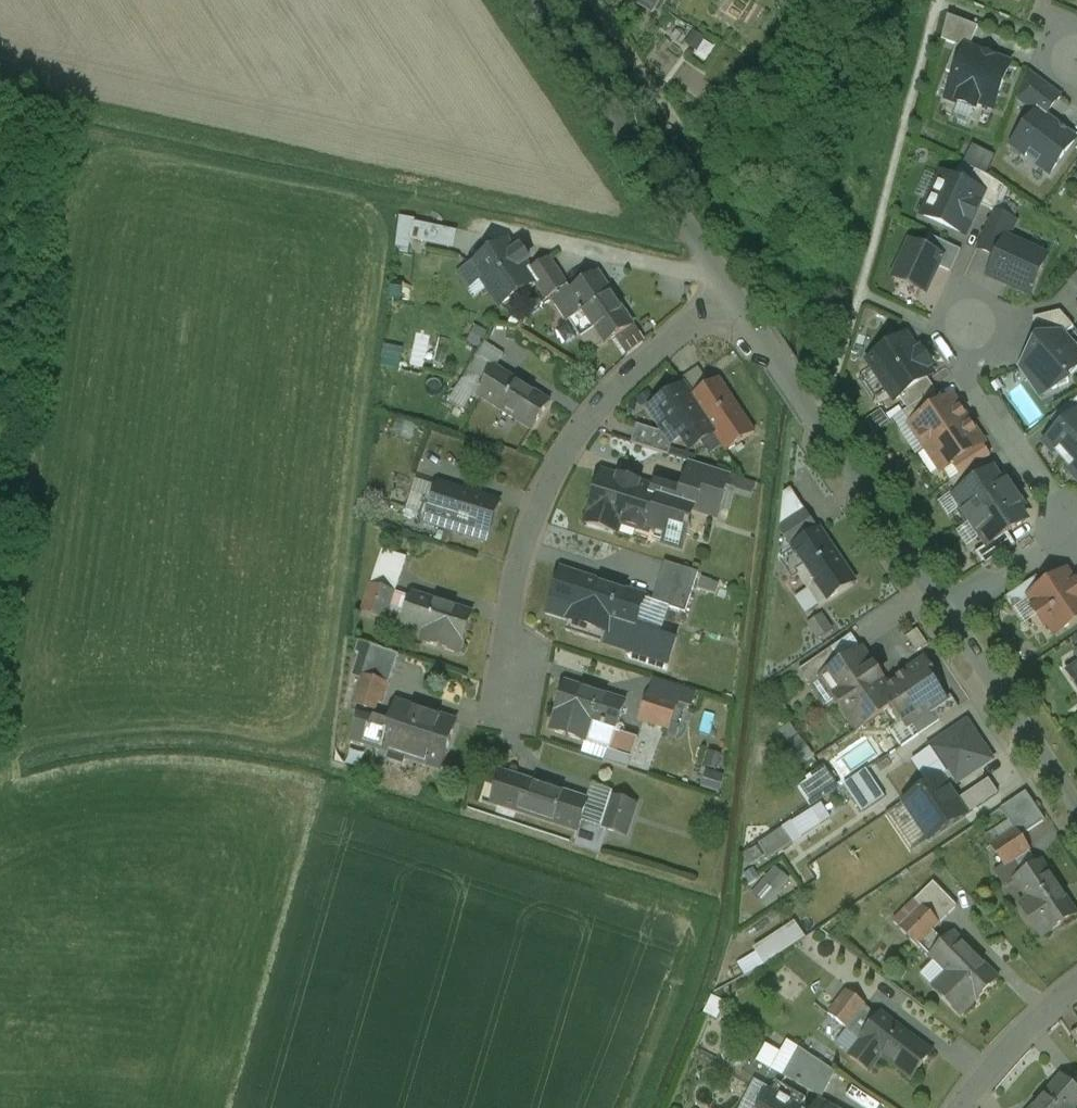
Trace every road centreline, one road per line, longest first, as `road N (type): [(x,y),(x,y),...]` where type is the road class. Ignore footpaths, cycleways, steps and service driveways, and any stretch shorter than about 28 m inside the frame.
road 1 (residential): [(501,705),(511,589),(543,484),(635,372),(733,293)]
road 2 (unclassified): [(733,293),(949,609)]
road 3 (unclassified): [(537,0),(733,293)]
road 4 (unclassified): [(949,609),(1076,804)]
road 5 (residential): [(971,382),(1072,532)]
road 6 (residential): [(960,1107),(1009,1047),(1076,987)]
road 7 (residential): [(949,609),(1072,532)]

